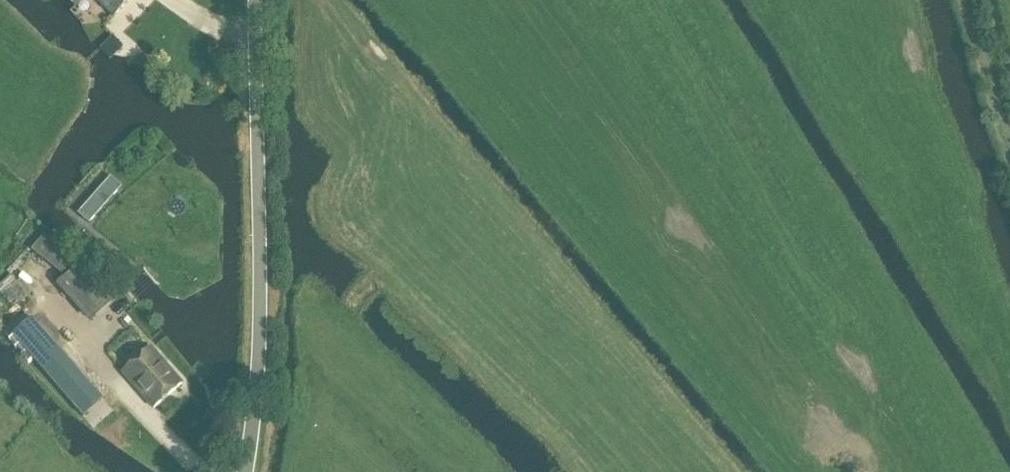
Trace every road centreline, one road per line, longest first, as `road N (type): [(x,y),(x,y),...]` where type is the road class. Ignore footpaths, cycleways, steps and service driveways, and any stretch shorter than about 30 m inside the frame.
road 1 (unclassified): [(246,471),(260,303),(253,0)]

